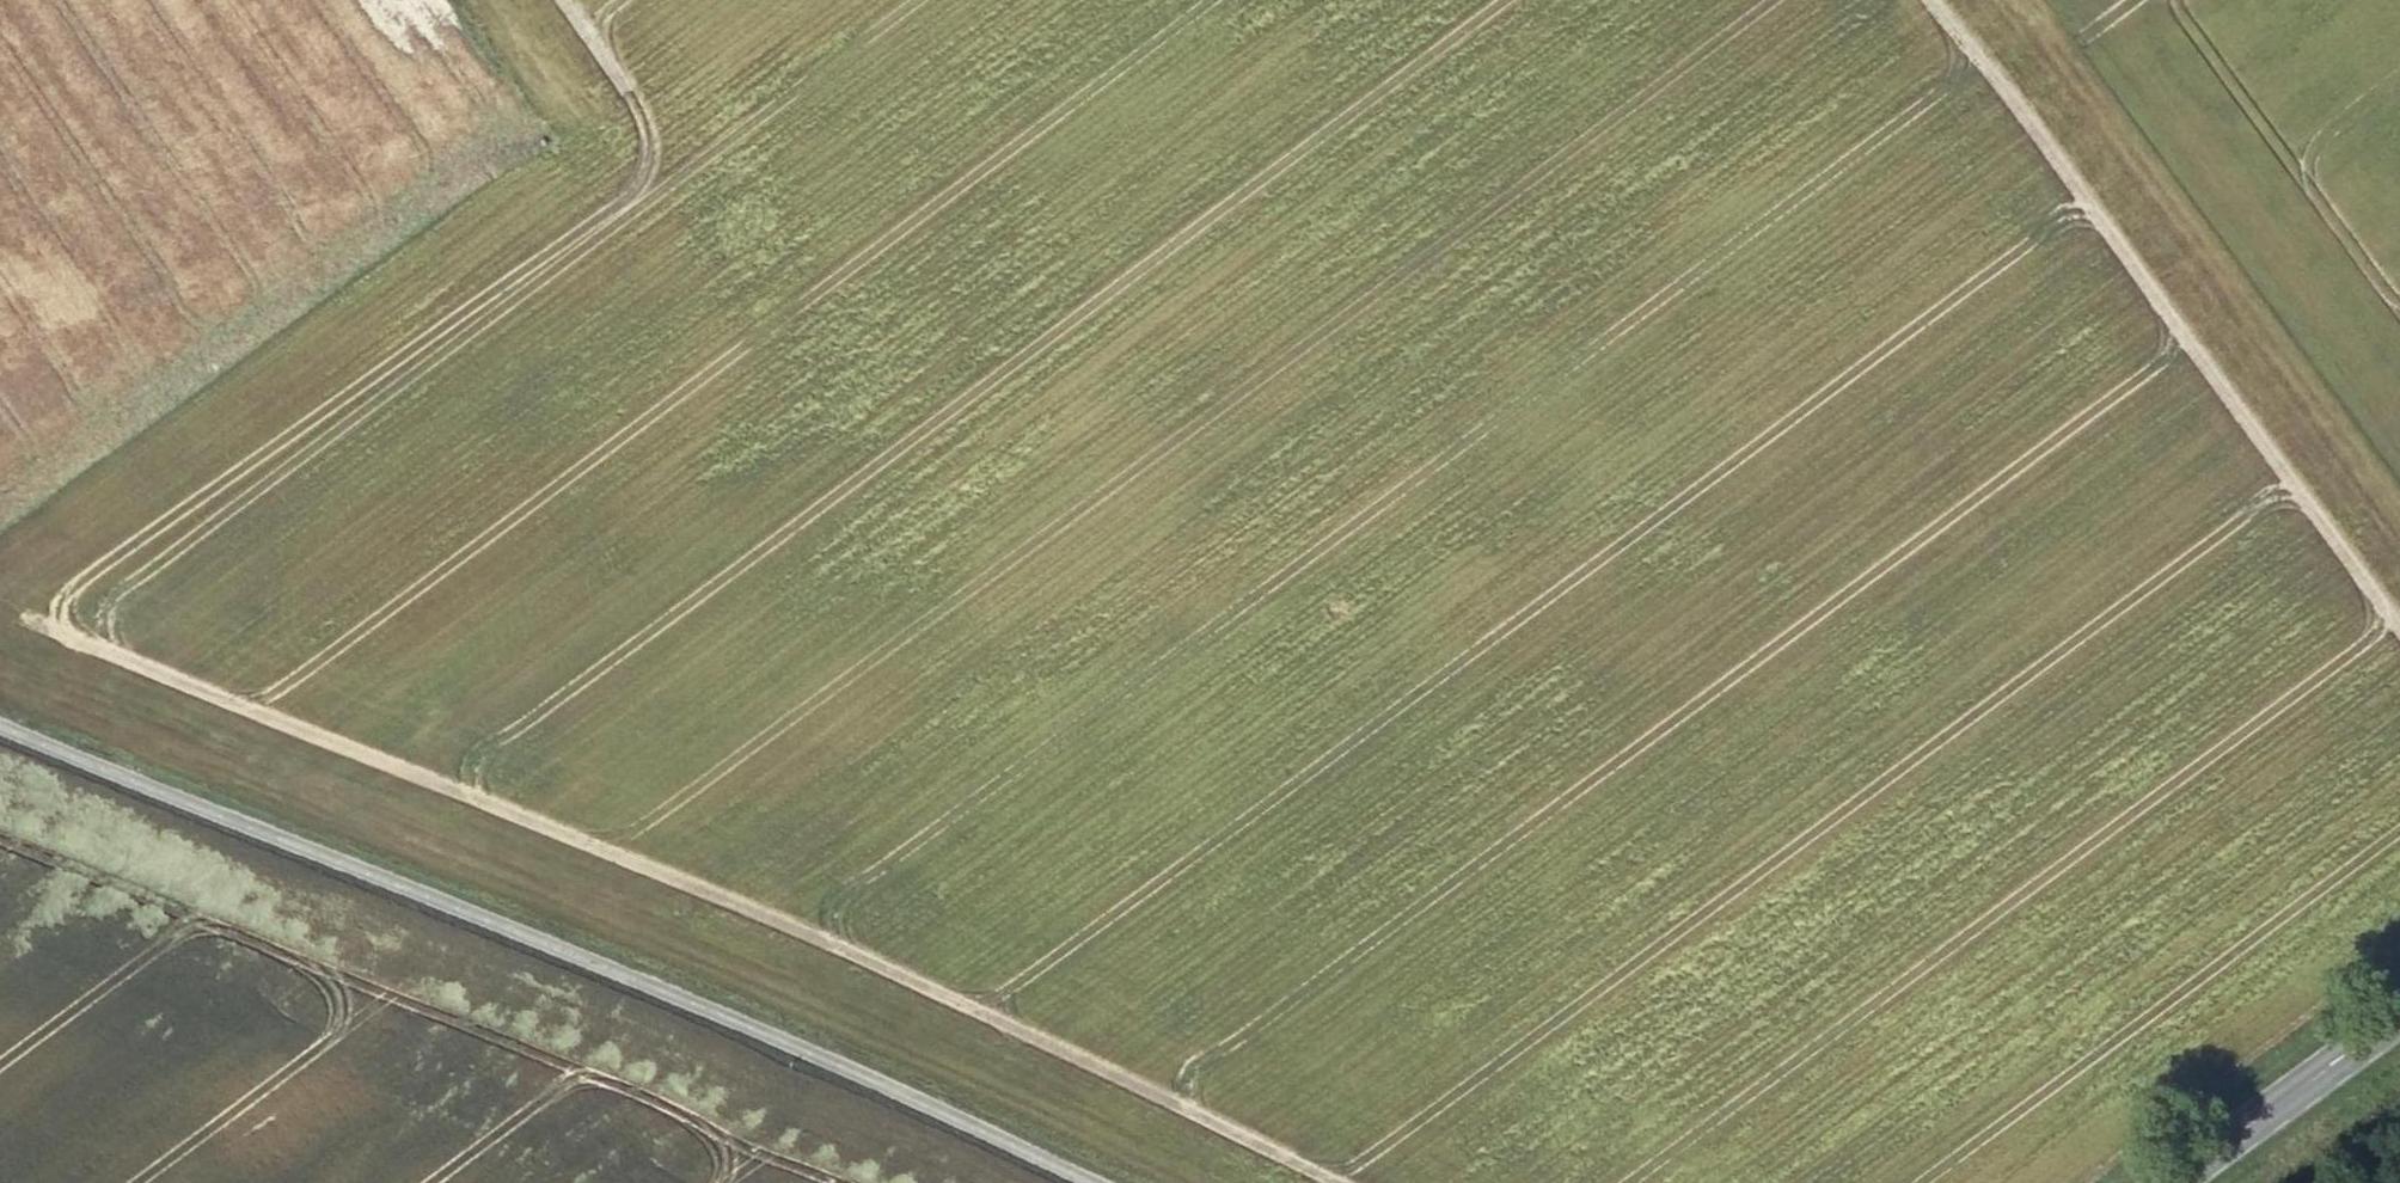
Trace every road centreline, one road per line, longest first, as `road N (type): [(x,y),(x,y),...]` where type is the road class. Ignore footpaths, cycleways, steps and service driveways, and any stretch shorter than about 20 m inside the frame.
road 1 (unclassified): [(0,725),(504,928),(1094,1182)]
road 2 (secondary): [(2399,1011),(2165,1182)]

